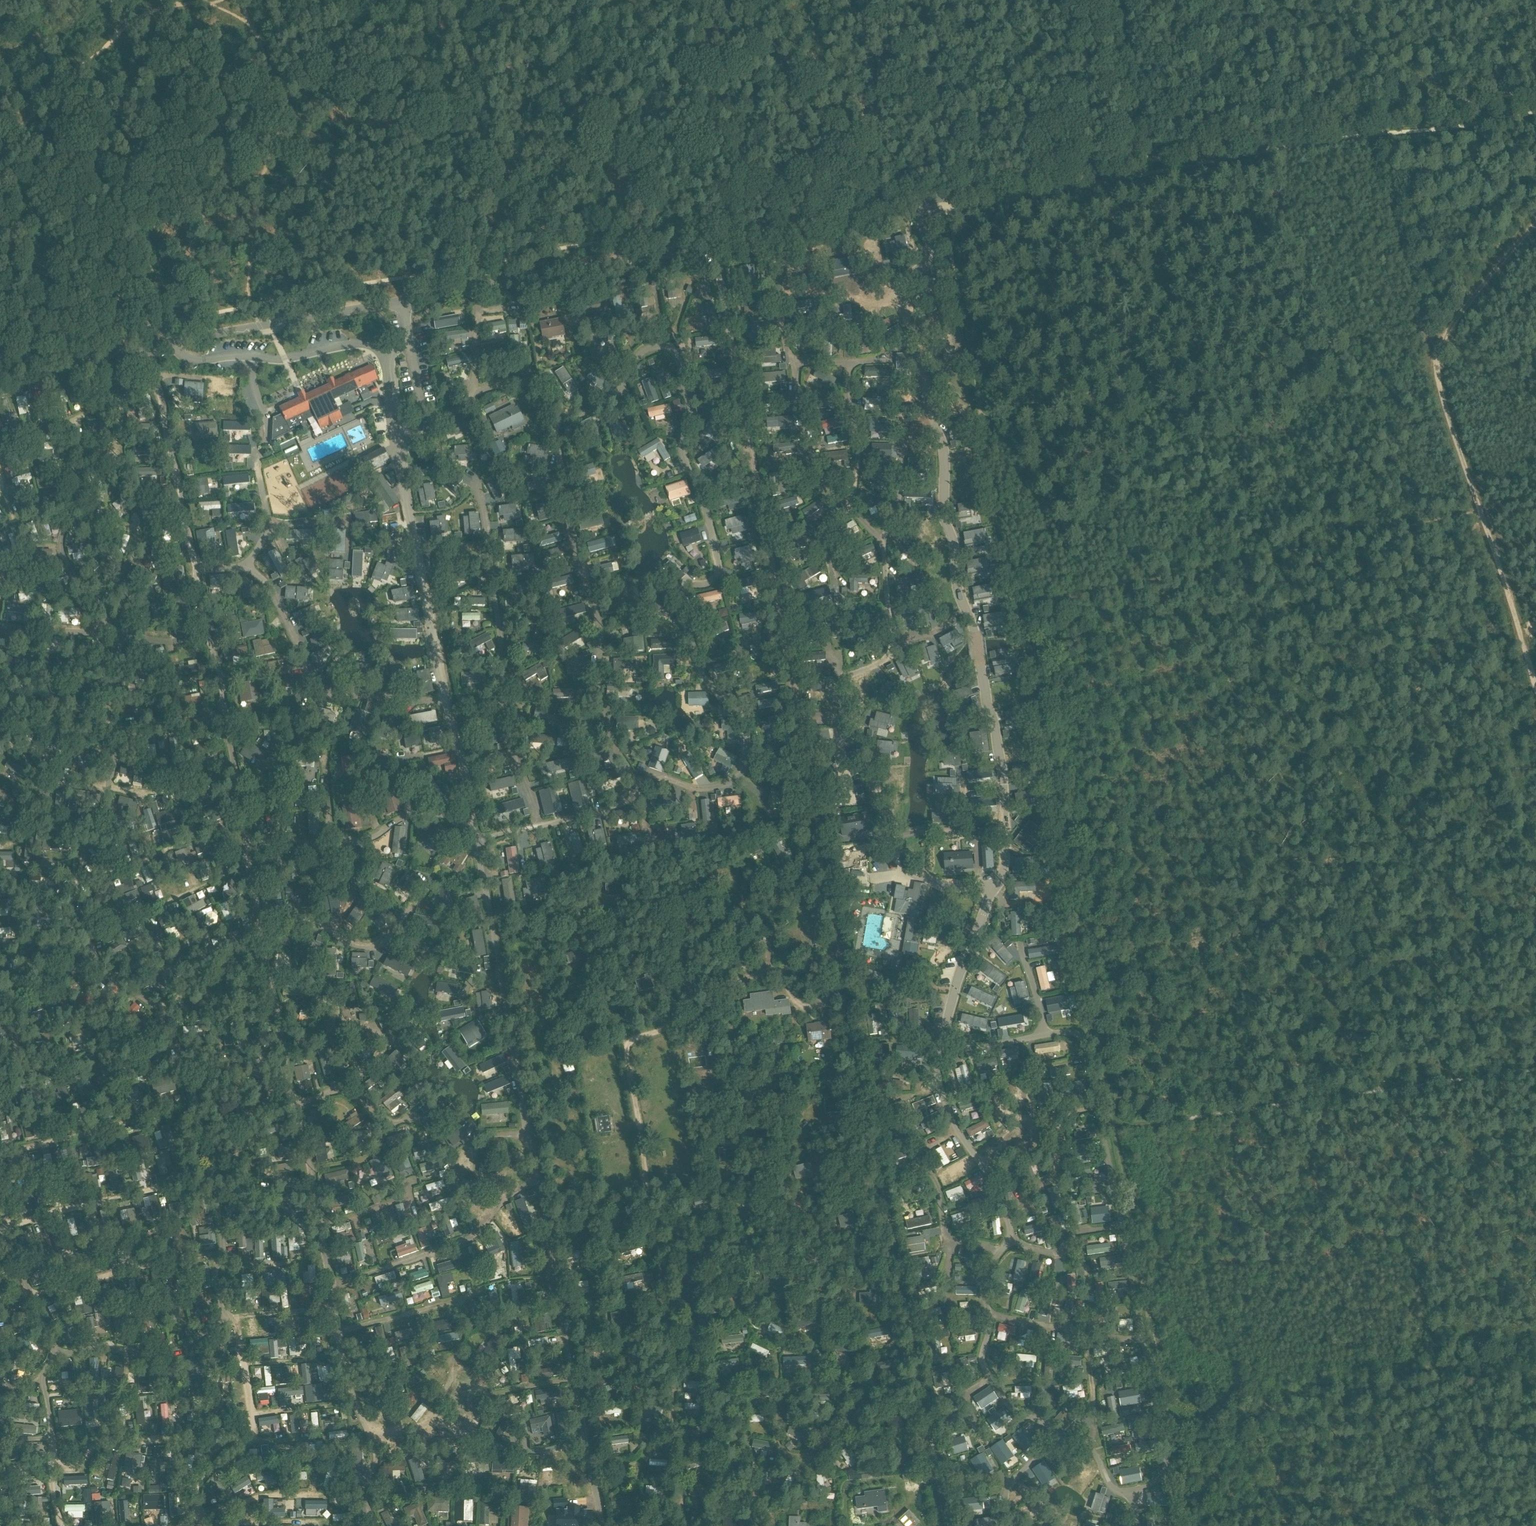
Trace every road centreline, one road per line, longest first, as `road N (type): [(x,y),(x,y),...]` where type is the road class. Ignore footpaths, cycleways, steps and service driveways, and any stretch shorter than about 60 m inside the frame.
road 1 (track): [(981,417),(1191,1525)]
road 2 (unclassified): [(0,375),(935,199)]
road 3 (track): [(1017,611),(1479,511)]
road 4 (track): [(981,417),(1413,323),(1426,328)]
road 5 (track): [(1535,1070),(1114,1129)]
road 6 (track): [(1426,328),(1535,688)]
road 7 (track): [(1154,158),(1375,117)]
road 8 (track): [(935,199),(1154,158)]
road 9 (track): [(935,199),(981,417)]
road 10 (track): [(1535,222),(1464,308),(1436,358)]
road 11 (track): [(1375,117),(1535,89)]
road 12 (track): [(1154,158),(1123,0)]

